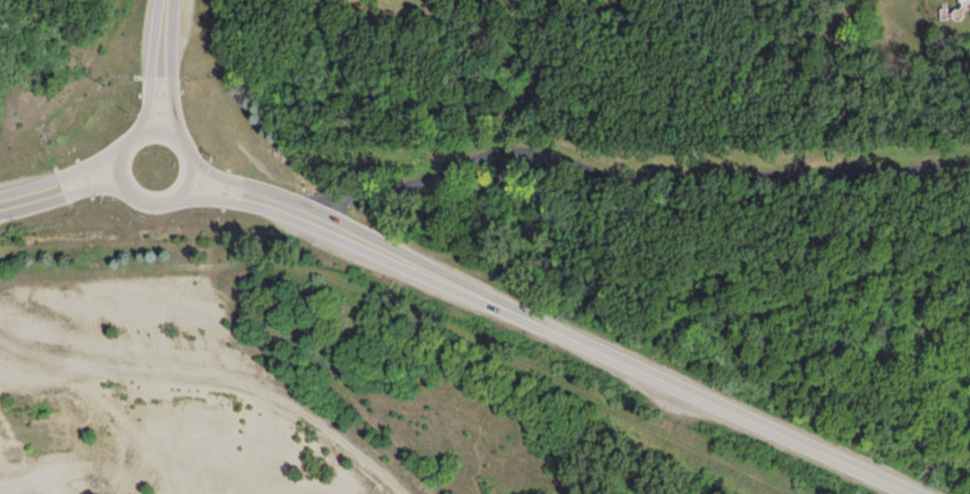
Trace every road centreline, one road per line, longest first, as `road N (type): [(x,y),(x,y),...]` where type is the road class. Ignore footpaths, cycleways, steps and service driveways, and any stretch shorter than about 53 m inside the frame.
road 1 (tertiary): [(282,202),(913,493)]
road 2 (tertiary): [(168,200),(185,188),(192,158),(180,137),(148,129),(123,149),(121,174),(143,199),(168,200)]

